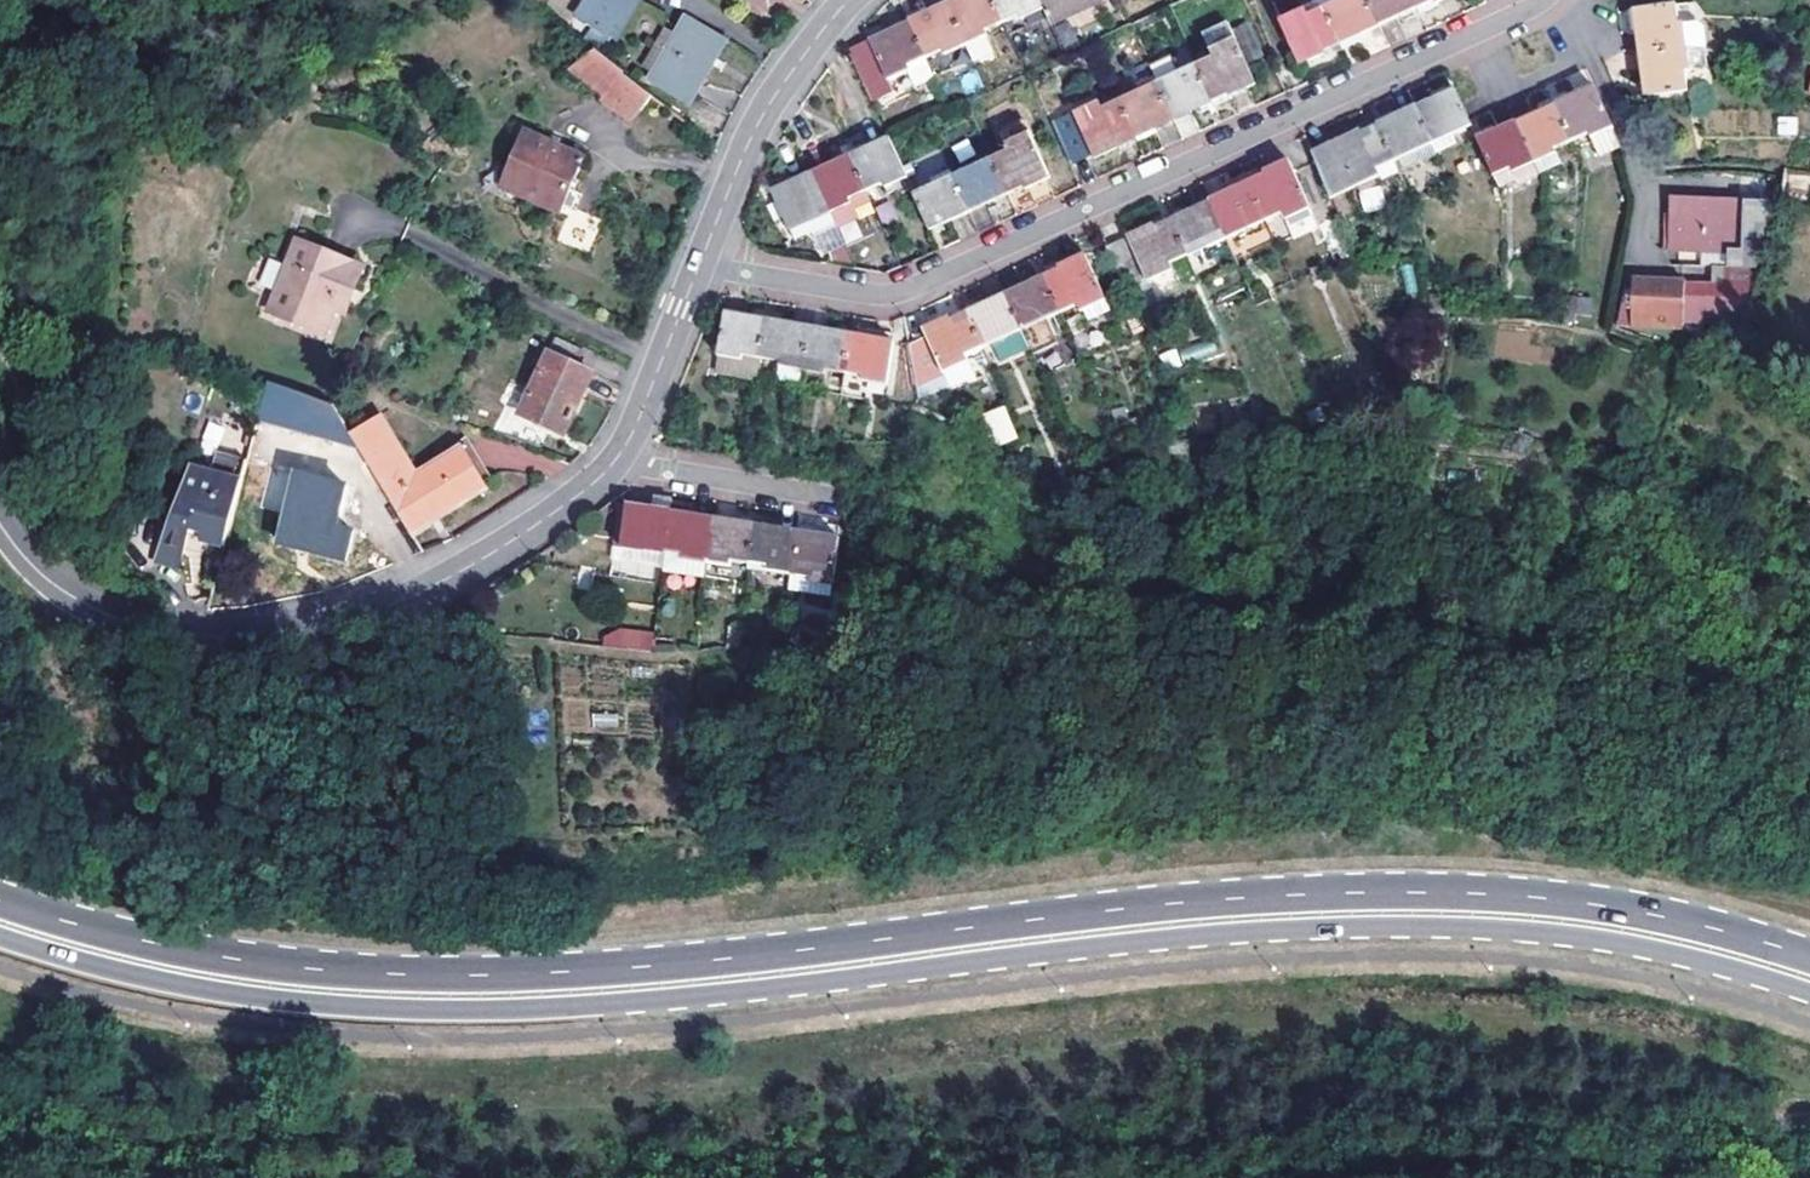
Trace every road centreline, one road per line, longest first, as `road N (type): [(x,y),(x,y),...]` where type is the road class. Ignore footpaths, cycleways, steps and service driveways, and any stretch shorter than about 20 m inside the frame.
road 1 (primary): [(1809,956),(1583,902),(1352,891),(1185,901),(589,970),(424,974),(172,948),(0,899)]
road 2 (primary): [(0,936),(195,988),(445,1009),(710,994),(1087,947),(1351,926),(1619,943),(1809,993)]
road 3 (residential): [(699,260),(852,291),(906,290),(1538,0)]
road 4 (residential): [(112,615),(151,630),(217,636),(355,617),(434,584),(534,525),(623,450)]
road 5 (residential): [(699,260),(759,121),(848,0)]
road 6 (residential): [(1643,269),(1653,200),(1647,172),(1575,0)]
road 7 (residential): [(623,450),(662,466),(827,492)]
road 8 (residential): [(623,450),(699,260)]
road 9 (unclassified): [(0,527),(39,573),(112,615)]

